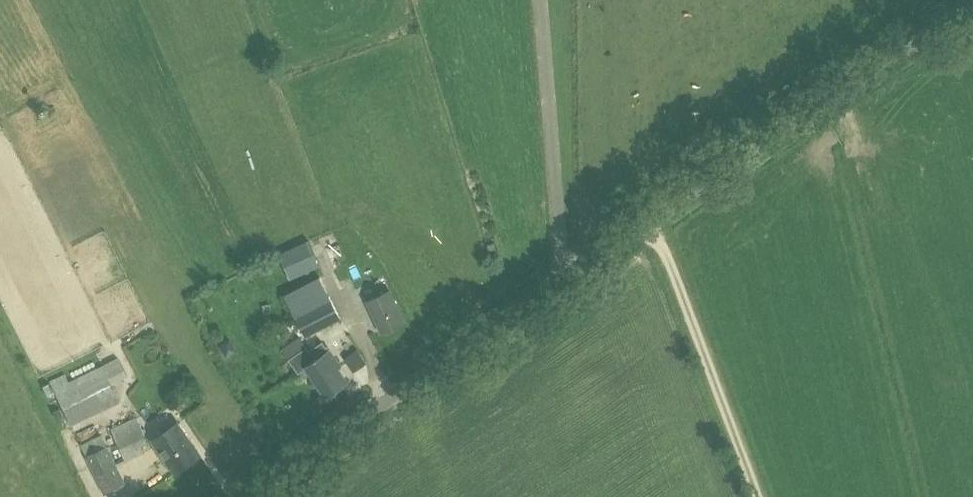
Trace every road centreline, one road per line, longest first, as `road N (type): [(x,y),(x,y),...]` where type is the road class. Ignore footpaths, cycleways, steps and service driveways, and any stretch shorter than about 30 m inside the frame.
road 1 (unclassified): [(972,6),(245,496)]

